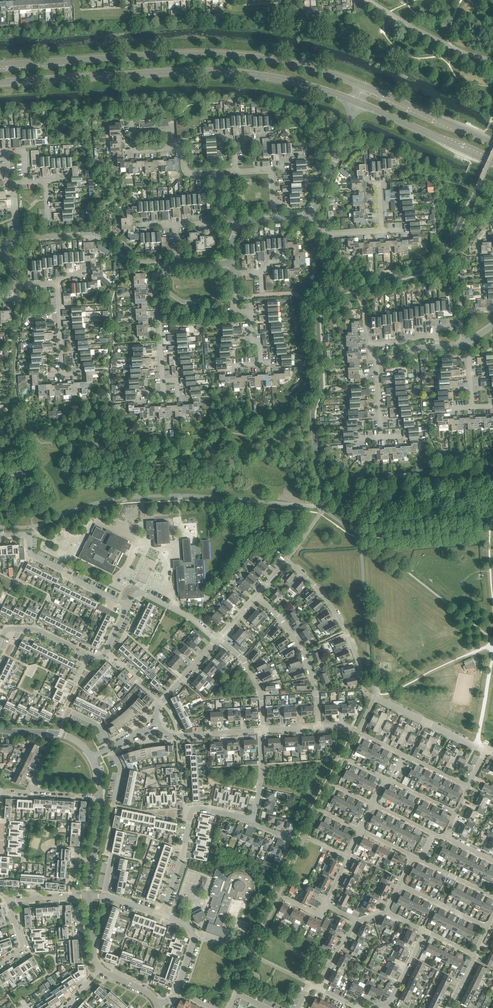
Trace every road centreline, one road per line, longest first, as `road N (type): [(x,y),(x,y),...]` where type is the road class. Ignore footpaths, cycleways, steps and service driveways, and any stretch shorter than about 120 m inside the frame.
road 1 (secondary): [(361,86),(248,57),(0,66)]
road 2 (secondary): [(0,83),(247,74),(355,102)]
road 3 (residential): [(257,595),(287,561),(309,580),(338,616),(375,700)]
road 4 (residential): [(0,535),(30,539),(32,556),(128,607)]
road 5 (secondary): [(355,102),(492,162)]
road 6 (residential): [(318,727),(302,652),(257,595)]
road 7 (residential): [(164,400),(155,282),(176,264)]
road 8 (secondary): [(492,145),(361,86)]
road 9 (residential): [(485,754),(375,700)]
road 10 (residential): [(310,214),(355,102)]

